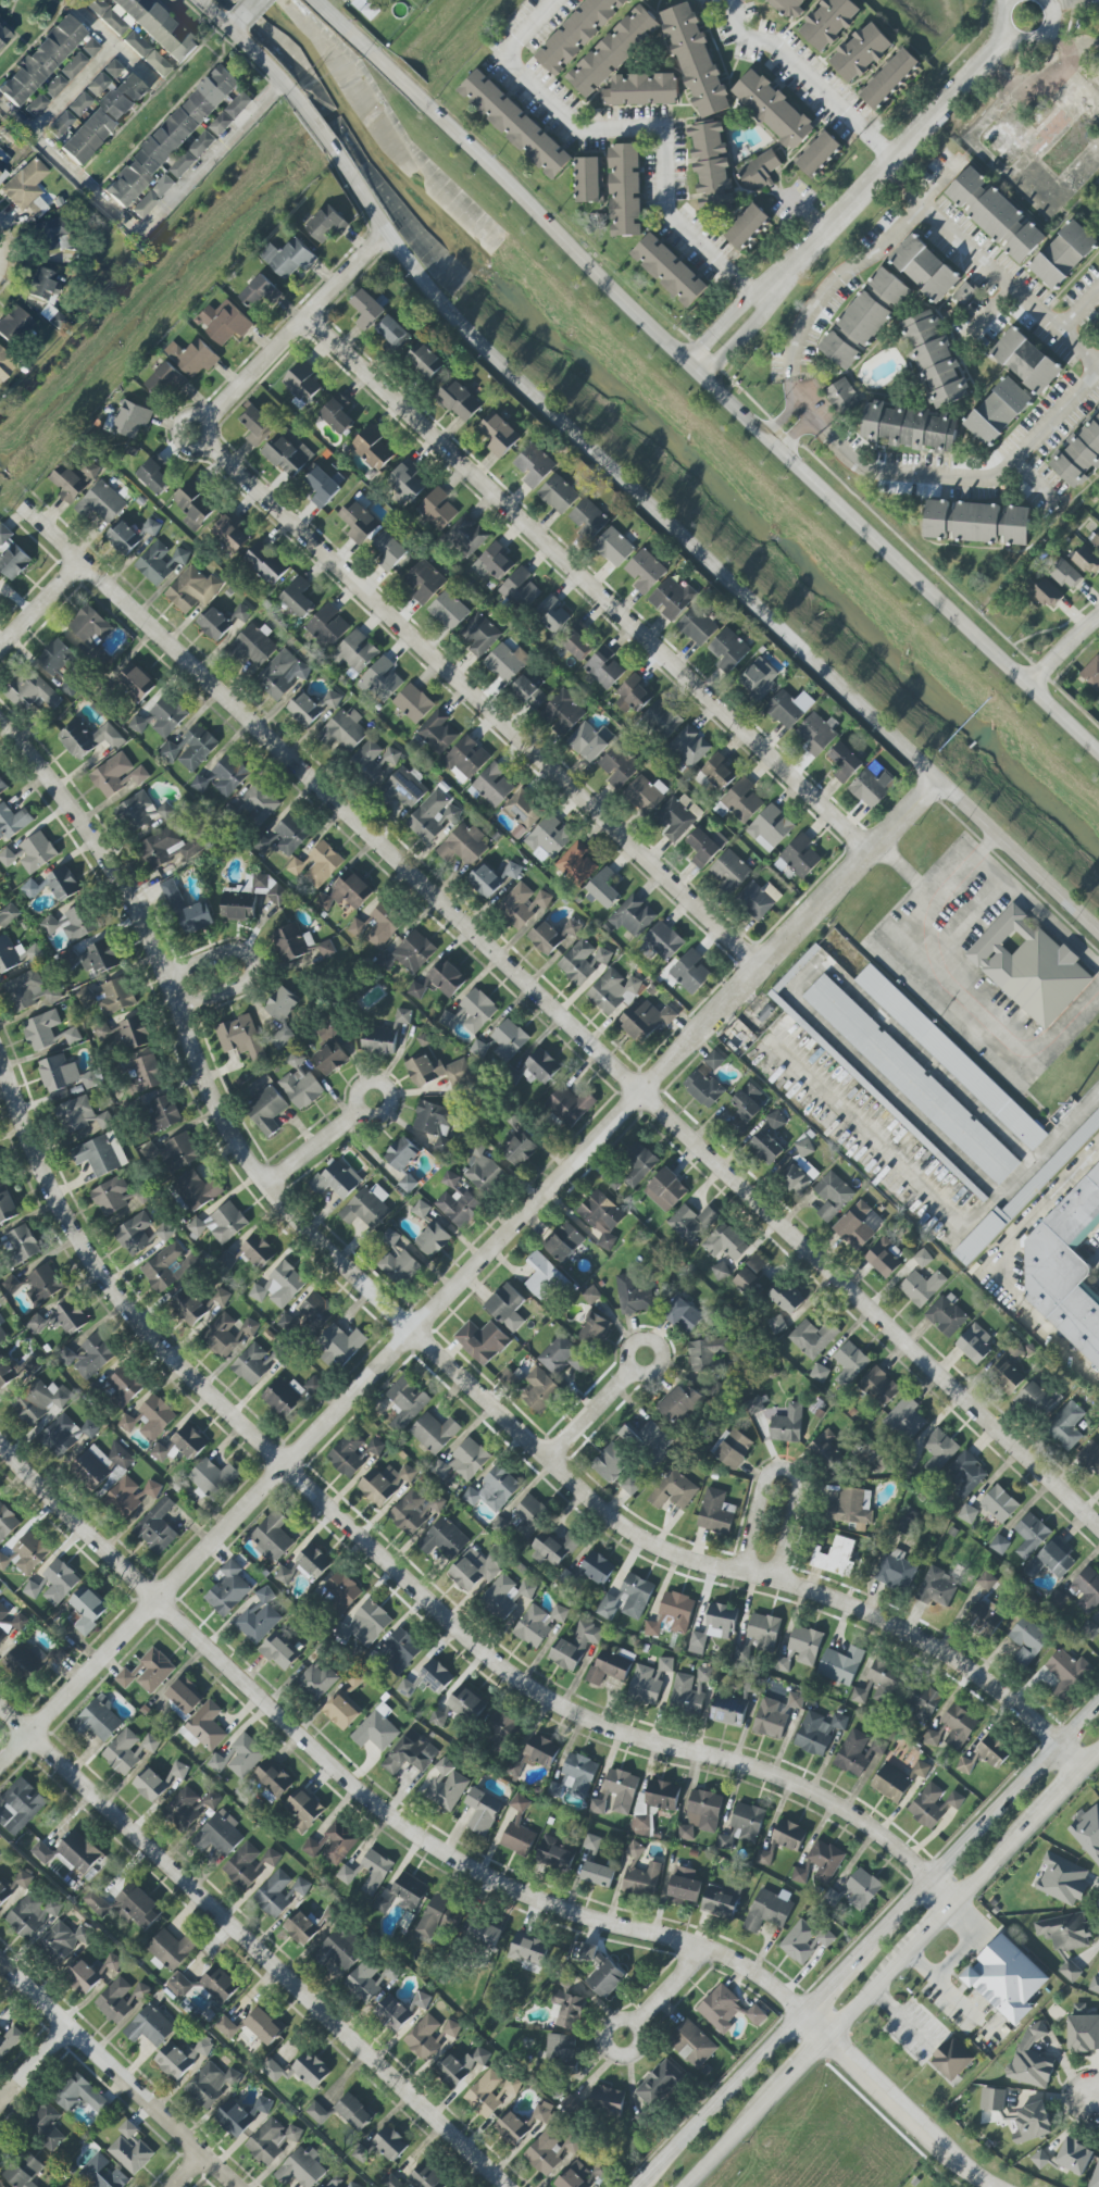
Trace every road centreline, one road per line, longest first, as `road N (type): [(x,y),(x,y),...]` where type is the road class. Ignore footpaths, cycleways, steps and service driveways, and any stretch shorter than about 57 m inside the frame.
road 1 (residential): [(0,724),(103,858),(237,1152),(547,1462),(627,1532),(665,1552),(819,1592),(921,1632),(1087,1764)]
road 2 (residential): [(21,507),(1098,1528)]
road 3 (residential): [(0,1766),(937,779)]
road 4 (residential): [(0,1071),(71,1234),(150,1338),(498,1666),(588,1722),(737,1764),(840,1810),(958,1900)]
road 5 (secondary): [(201,0),(289,85),(451,316),(1098,926)]
road 6 (residential): [(0,1447),(402,1827),(541,1903),(709,1949),(760,1976),(990,2186)]
road 7 (secondary): [(1098,738),(685,361),(306,0)]
road 8 (residential): [(304,316),(870,852)]
road 9 (residential): [(761,965),(220,458),(211,427)]
road 10 (residential): [(0,1707),(508,2186)]
road 11 (secondary): [(828,2036),(1098,1752)]
road 12 (residential): [(761,297),(900,159),(1008,33)]
road 13 (secondary): [(1098,1708),(858,1962)]
road 14 (residential): [(0,1964),(233,2186)]
road 15 (residential): [(211,427),(386,230)]
road 16 (residential): [(742,1573),(765,1478),(775,1471),(795,1475),(778,1582)]
road 17 (secondary): [(808,2014),(644,2186)]
road 18 (residential): [(175,1008),(245,983),(251,961),(235,951),(163,975)]
road 19 (secondary): [(685,2186),(778,2089)]
road 20 (residential): [(547,1462),(634,1367)]
road 21 (residential): [(263,1186),(359,1111)]

